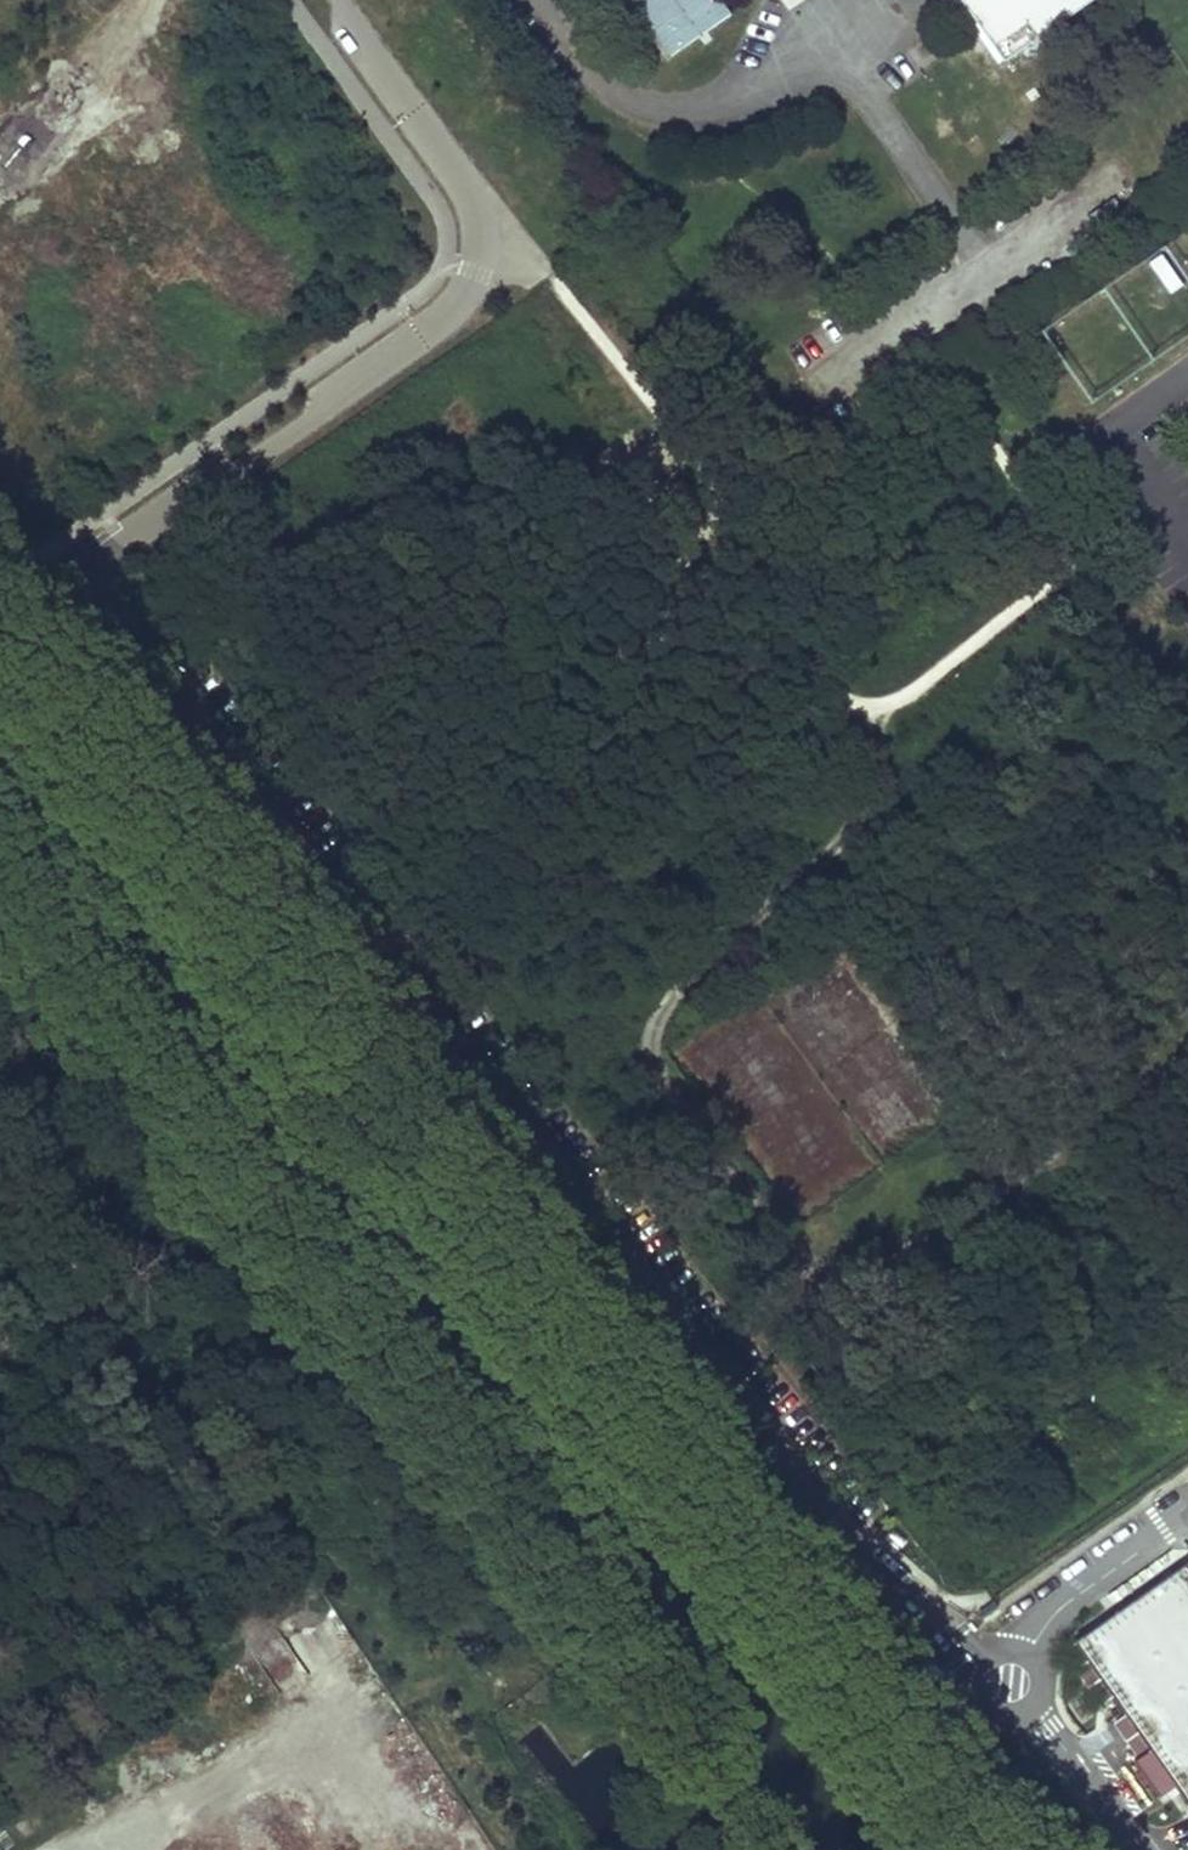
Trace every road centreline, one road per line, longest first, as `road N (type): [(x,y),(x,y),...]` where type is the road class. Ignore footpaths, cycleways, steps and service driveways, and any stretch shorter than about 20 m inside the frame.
road 1 (track): [(804,649),(875,740),(878,781),(865,816),(713,946),(652,1010),(643,1062),(803,1285),(910,1243),(1187,1051)]

